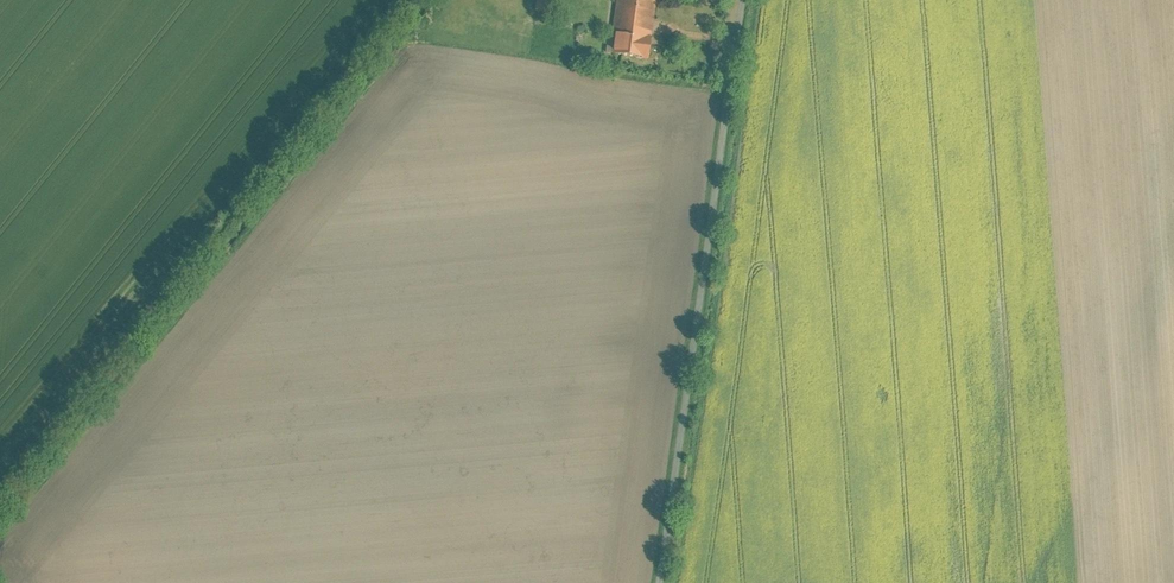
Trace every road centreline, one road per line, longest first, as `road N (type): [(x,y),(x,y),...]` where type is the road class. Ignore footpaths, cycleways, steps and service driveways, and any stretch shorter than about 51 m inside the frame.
road 1 (unclassified): [(660,582),(742,0)]

